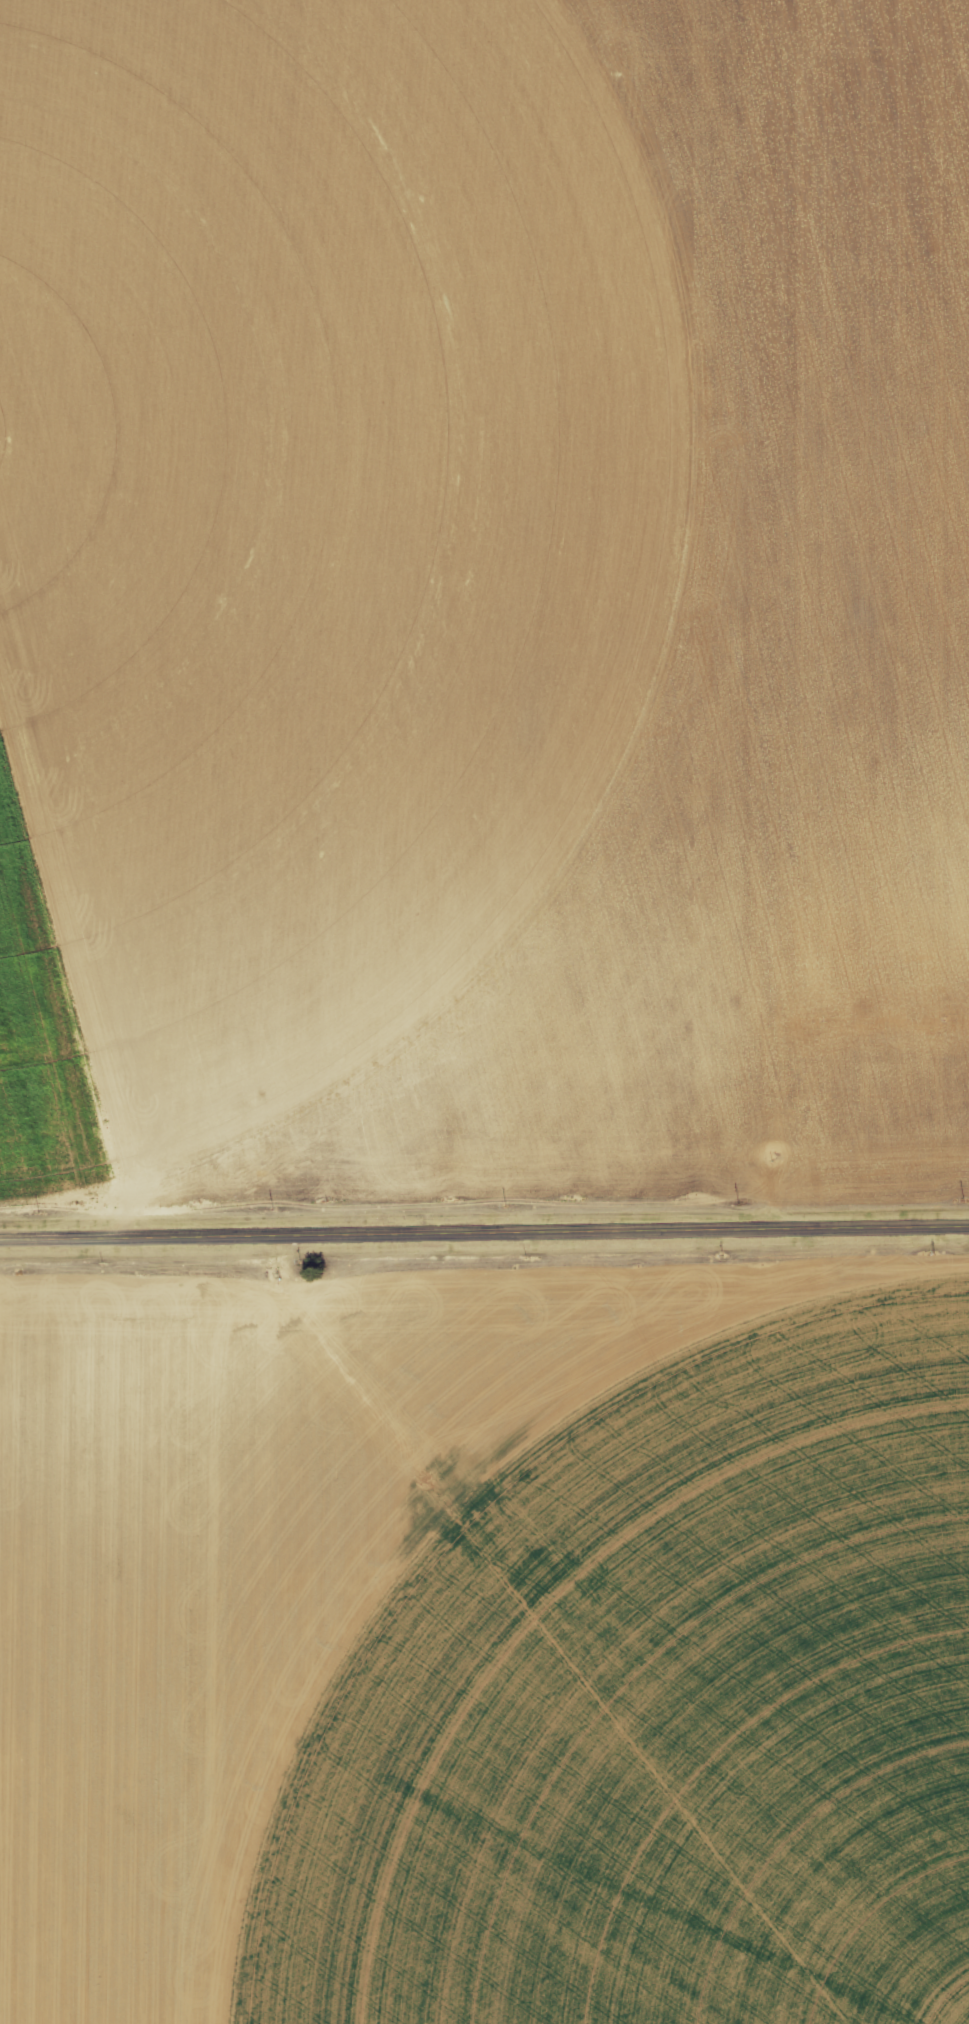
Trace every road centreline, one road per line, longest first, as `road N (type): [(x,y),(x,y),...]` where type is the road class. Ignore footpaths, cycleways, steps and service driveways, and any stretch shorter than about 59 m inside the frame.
road 1 (secondary): [(0,1242),(968,1230)]

